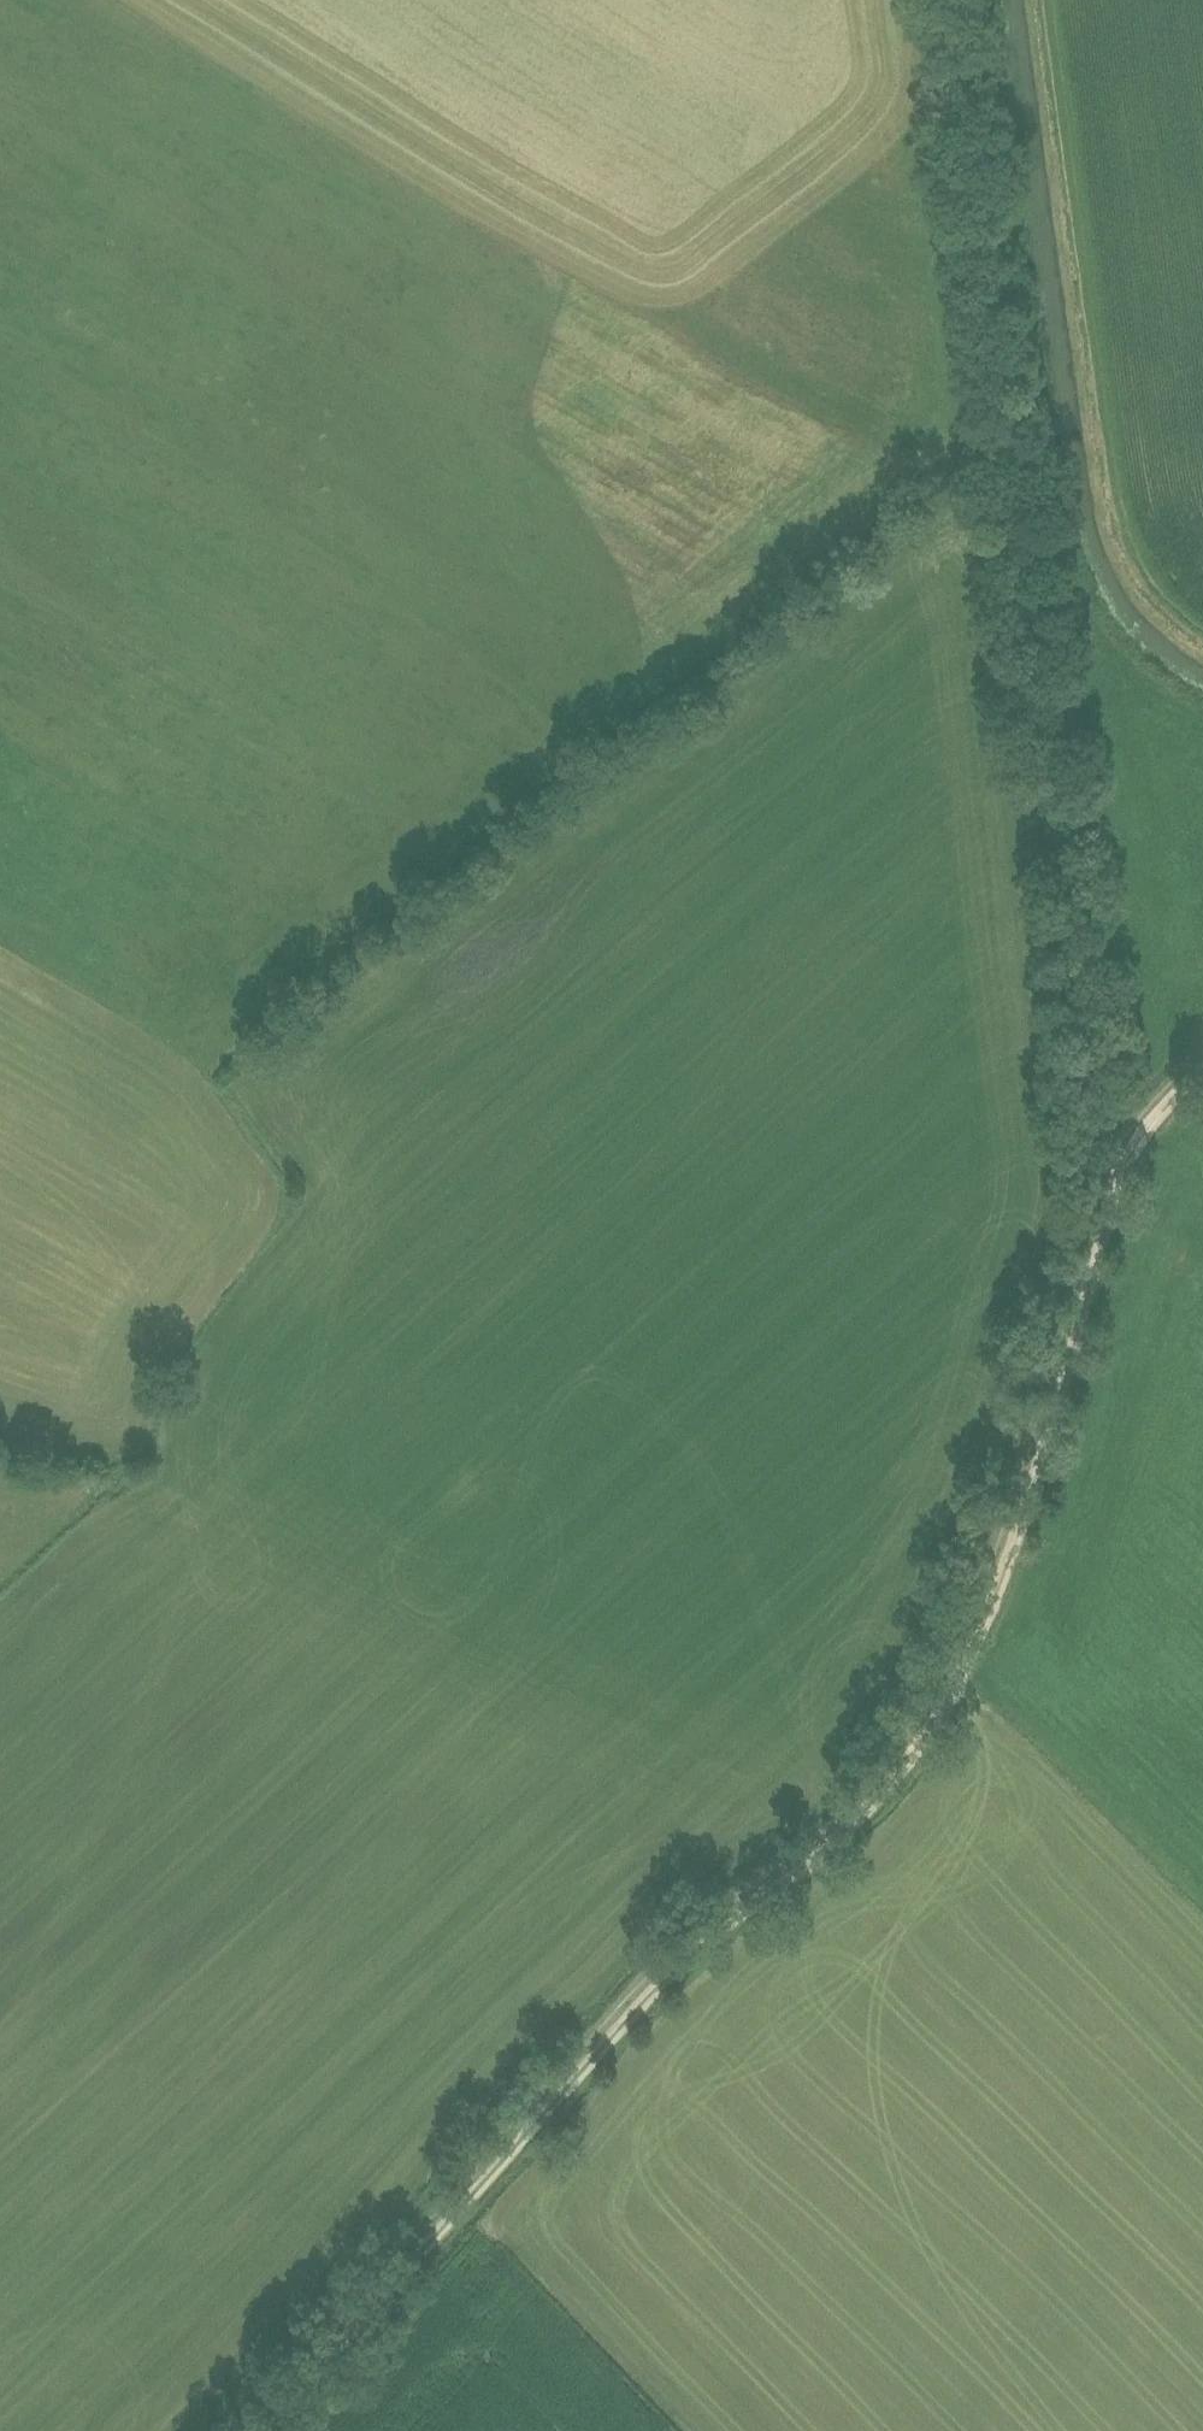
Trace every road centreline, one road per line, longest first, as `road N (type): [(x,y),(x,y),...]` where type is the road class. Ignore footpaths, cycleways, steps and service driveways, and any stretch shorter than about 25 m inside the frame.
road 1 (track): [(271,2430),(599,2067),(883,1798),(933,1732),(980,1649),(1138,1154),(1202,1080)]

